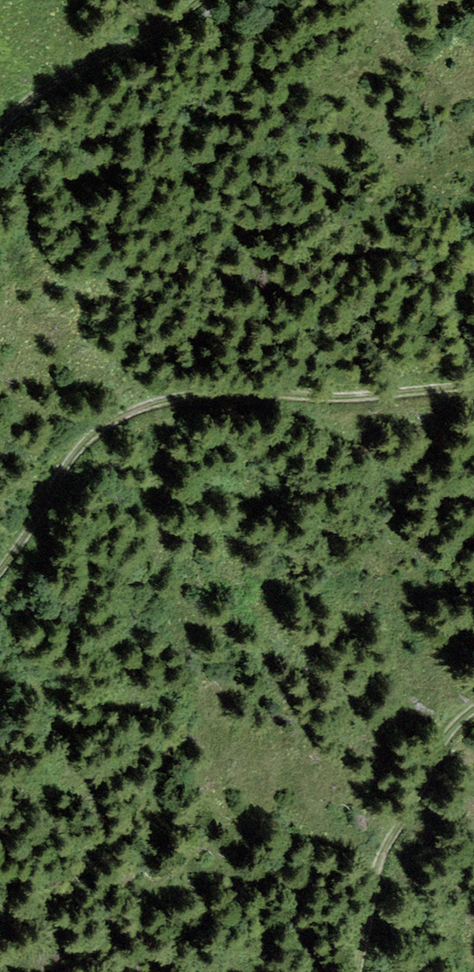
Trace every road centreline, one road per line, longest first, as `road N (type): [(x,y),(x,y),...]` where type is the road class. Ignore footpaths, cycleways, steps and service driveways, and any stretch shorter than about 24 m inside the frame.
road 1 (track): [(473,387),(359,401),(180,397),(137,410),(76,451),(0,572)]
road 2 (track): [(352,971),(376,867),(450,732),(473,712)]
road 3 (track): [(0,132),(35,90),(153,35),(197,0)]

